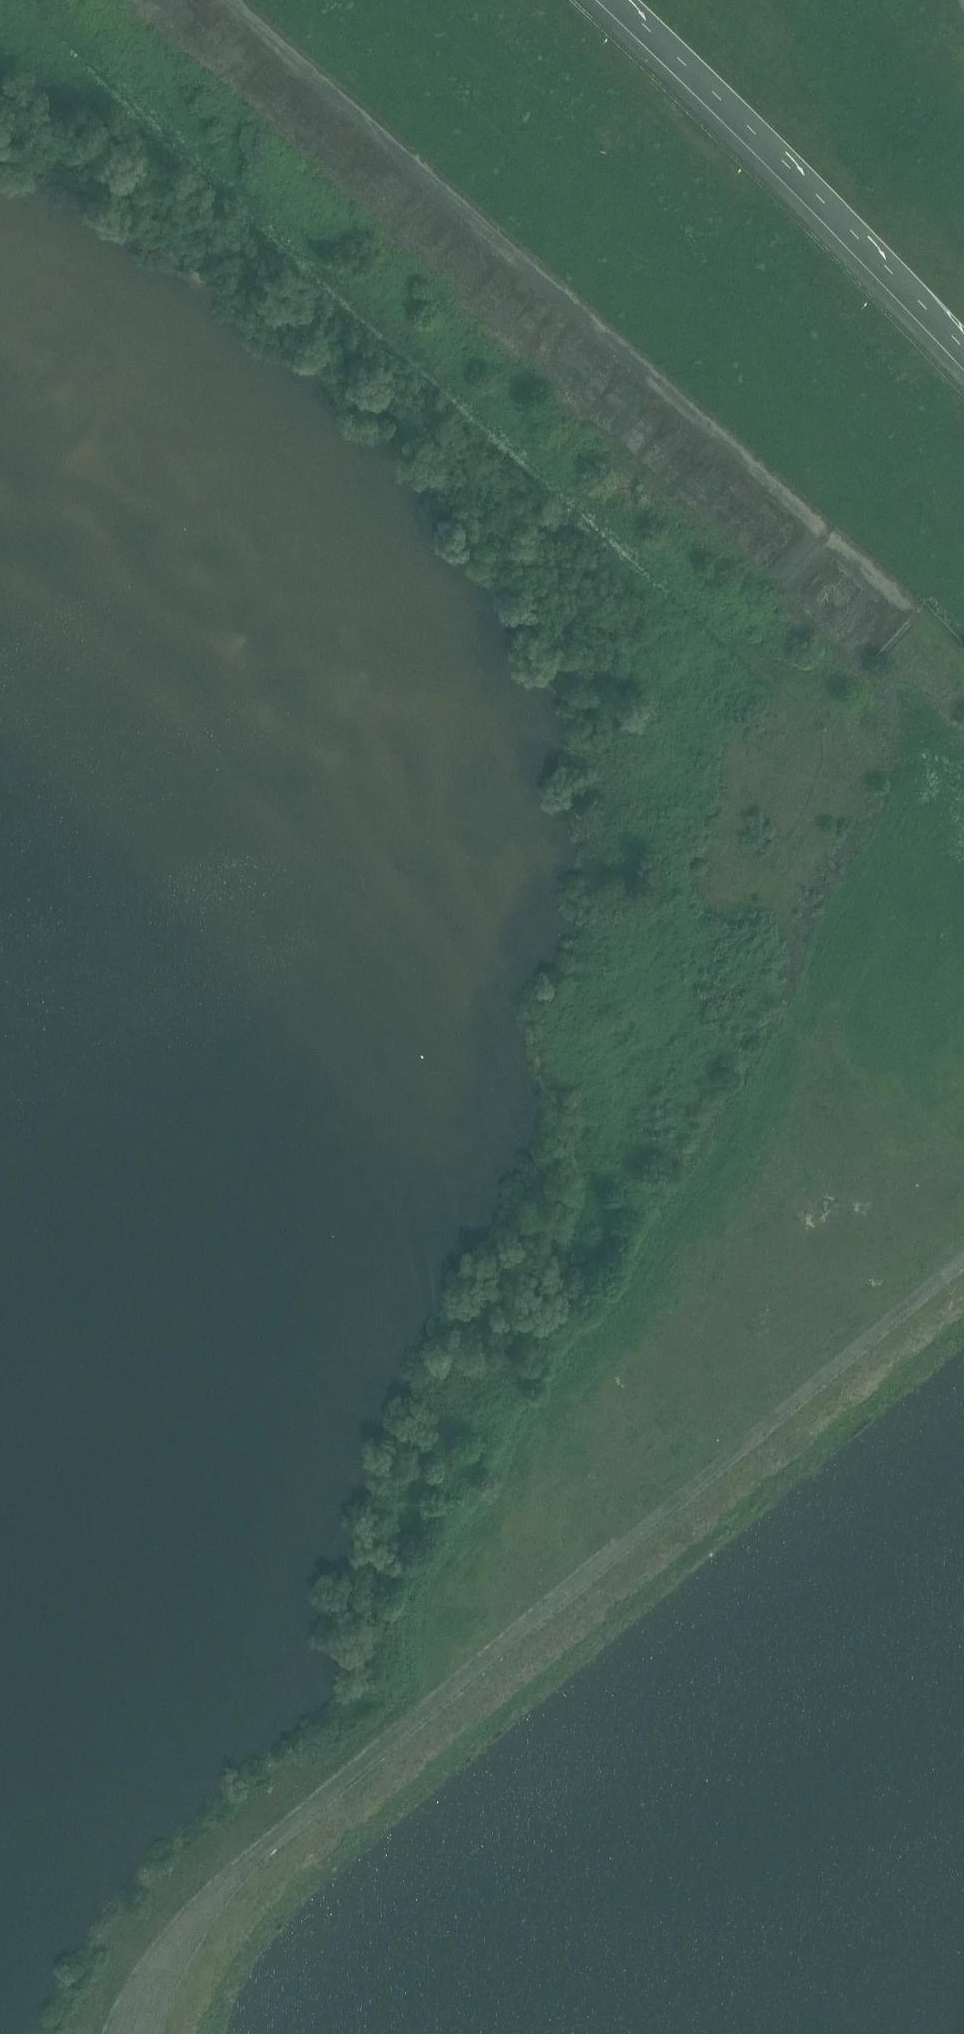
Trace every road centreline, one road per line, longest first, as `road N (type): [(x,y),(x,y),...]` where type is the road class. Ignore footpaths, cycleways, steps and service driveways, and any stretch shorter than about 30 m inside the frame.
road 1 (unclassified): [(963,1259),(280,1835),(184,1934),(139,2033)]
road 2 (motorway): [(616,0),(963,353)]

